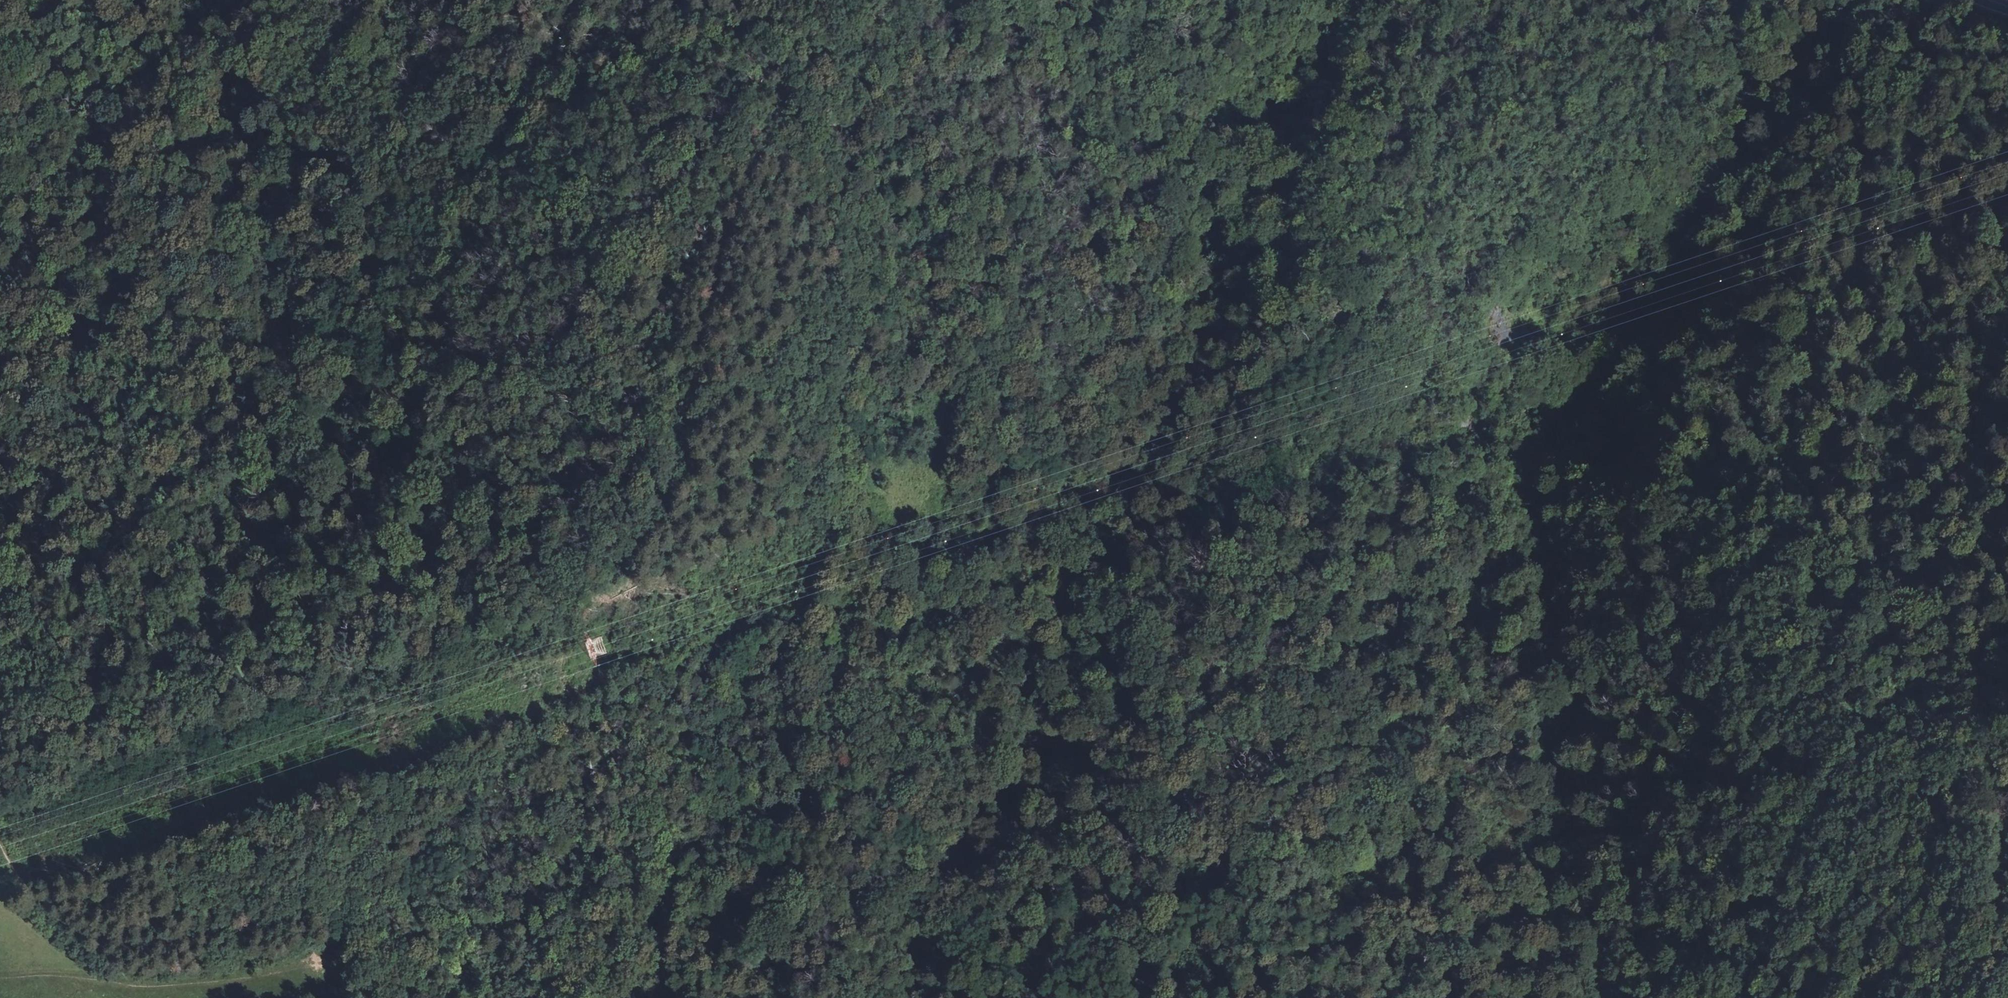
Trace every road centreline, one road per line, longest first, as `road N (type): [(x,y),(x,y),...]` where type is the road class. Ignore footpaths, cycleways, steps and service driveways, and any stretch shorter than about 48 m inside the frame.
road 1 (track): [(0,228),(86,280),(194,294),(295,340),(366,345),(406,319),(519,169),(571,126),(768,37),(790,45),(810,70),(844,153),(852,219),(817,705),(829,756),(914,812),(920,944),(938,947),(963,915),(992,899),(1099,878),(1218,878),(1363,928),(1483,997)]
road 2 (track): [(1063,458),(1018,423),(975,369),(956,210),(843,42),(821,32),(790,45)]
road 3 (track): [(0,848),(44,904),(130,970),(0,978)]

